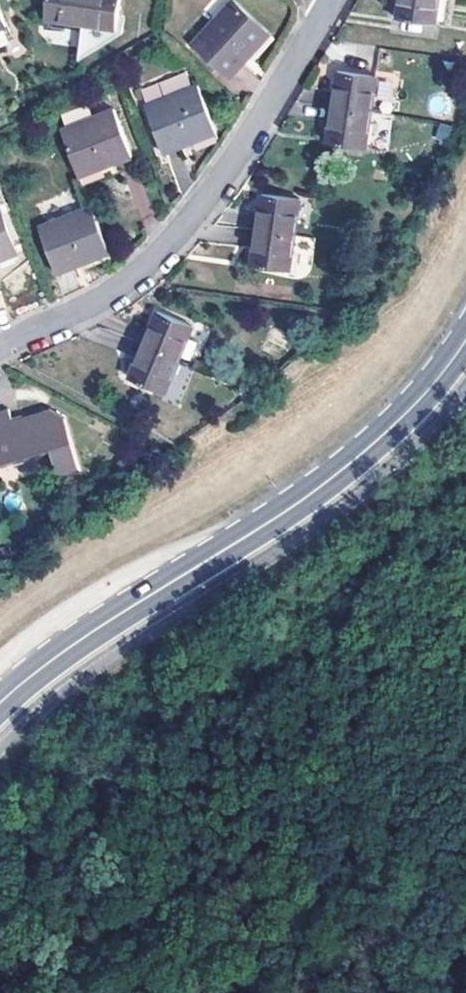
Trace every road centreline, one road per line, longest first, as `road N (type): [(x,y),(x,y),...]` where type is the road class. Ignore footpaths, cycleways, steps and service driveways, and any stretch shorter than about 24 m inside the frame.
road 1 (secondary): [(465,339),(414,404),(348,465),(64,650),(0,702)]
road 2 (residential): [(0,349),(115,291),(166,251),(224,179),(331,0)]

